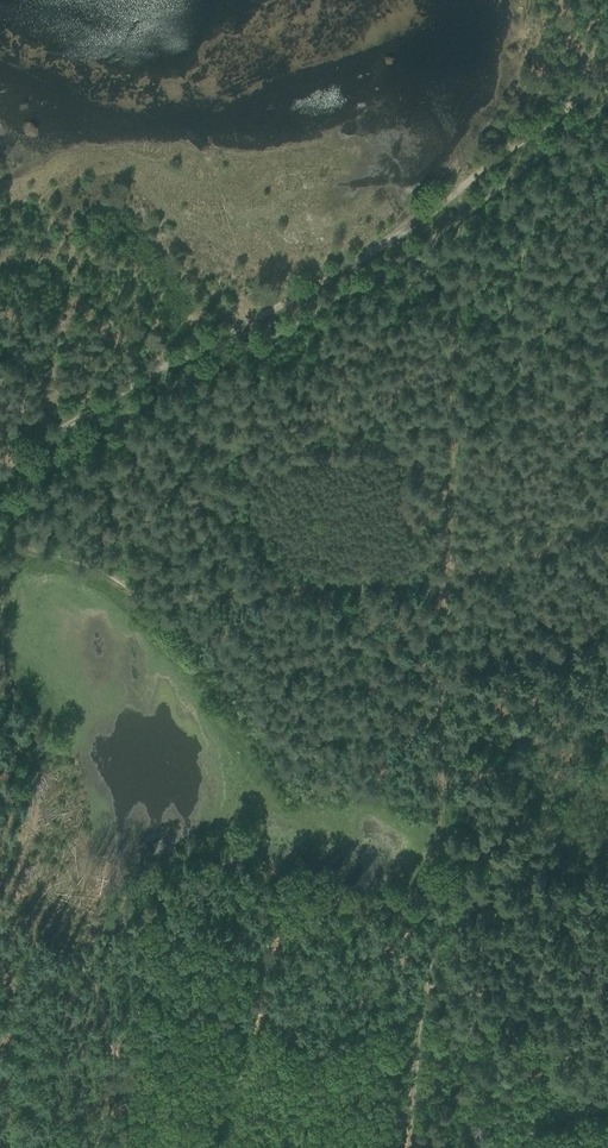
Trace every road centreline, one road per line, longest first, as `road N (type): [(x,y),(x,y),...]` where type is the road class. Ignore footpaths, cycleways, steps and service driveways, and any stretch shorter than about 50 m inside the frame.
road 1 (track): [(607,81),(460,195),(289,307),(175,362),(0,476)]

